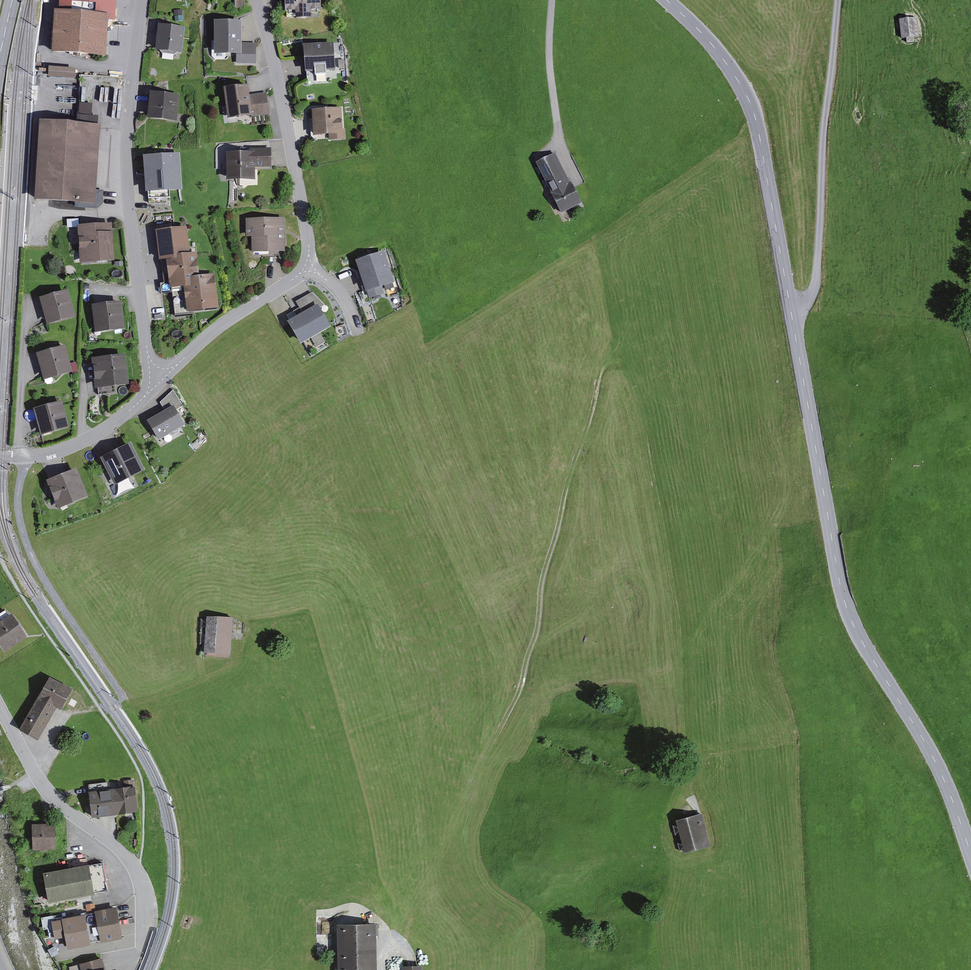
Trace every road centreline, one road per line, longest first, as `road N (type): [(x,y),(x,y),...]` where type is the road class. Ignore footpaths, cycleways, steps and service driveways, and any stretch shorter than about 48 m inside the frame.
road 1 (track): [(385,953),(410,929),(522,688),(544,577),(613,362),(625,365),(645,425),(679,615),(692,798),(710,822),(716,850)]
road 2 (tertiary): [(970,854),(937,764),(844,601),(755,114),(716,49),(665,0)]
road 3 (residential): [(156,375),(309,267),(256,0)]
road 4 (residential): [(142,0),(126,171),(156,375)]
road 5 (track): [(790,308),(816,287),(839,0)]
road 6 (residential): [(147,923),(138,872),(48,791),(0,709)]
road 7 (track): [(121,695),(27,548),(21,456)]
road 8 (residential): [(0,457),(81,443),(144,398),(156,375)]
road 9 (track): [(532,160),(560,142),(552,0)]

